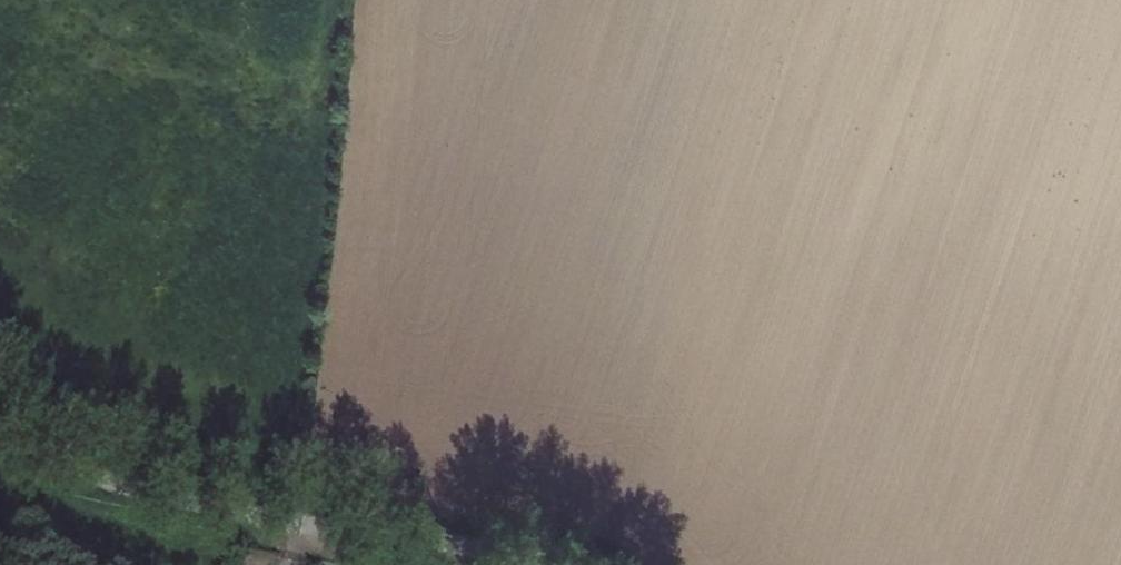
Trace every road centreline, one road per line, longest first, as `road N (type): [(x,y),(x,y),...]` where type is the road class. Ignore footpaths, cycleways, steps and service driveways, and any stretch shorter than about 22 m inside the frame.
road 1 (unclassified): [(553,564),(210,514),(89,481),(0,435)]

